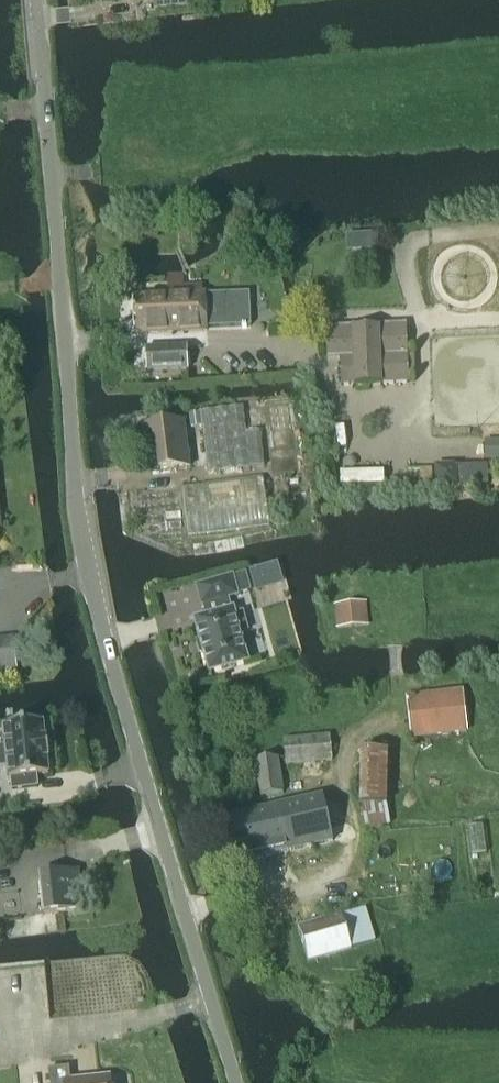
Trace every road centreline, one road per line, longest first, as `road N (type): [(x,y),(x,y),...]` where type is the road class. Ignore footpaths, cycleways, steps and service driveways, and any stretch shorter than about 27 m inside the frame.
road 1 (tertiary): [(237,1082),(86,560),(37,0)]

